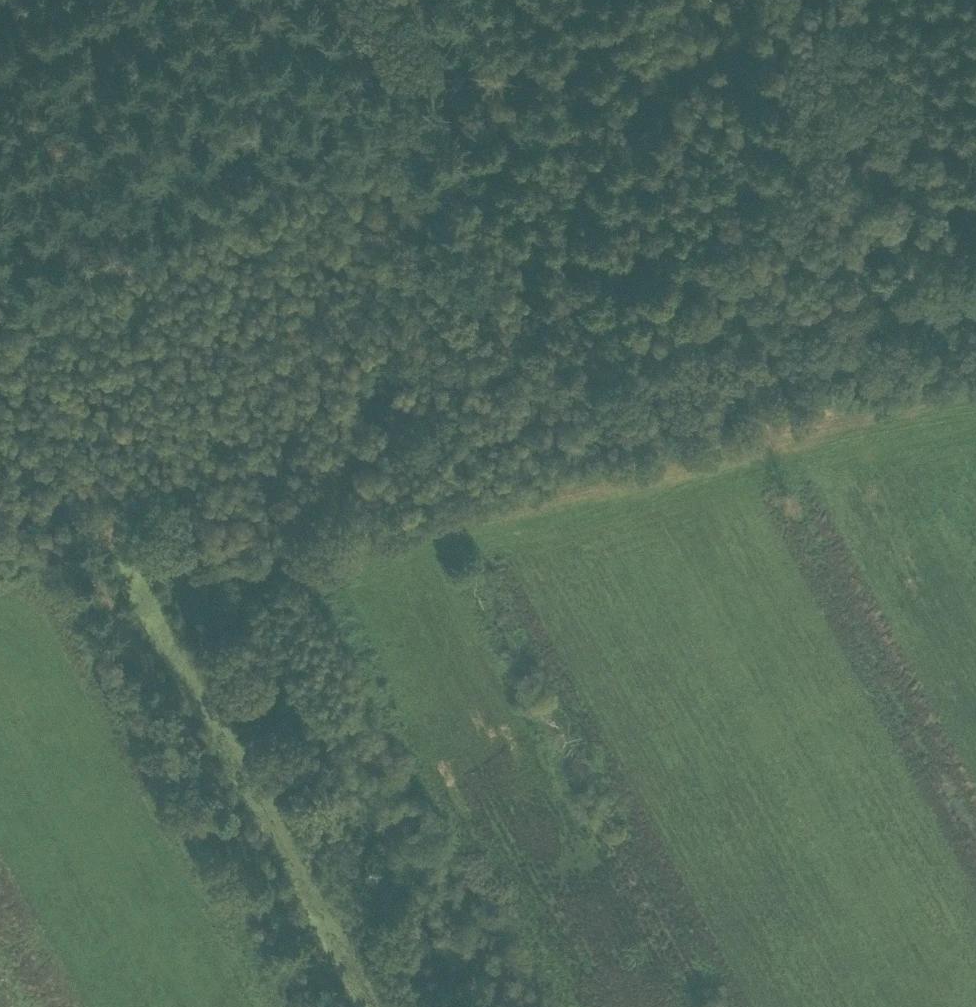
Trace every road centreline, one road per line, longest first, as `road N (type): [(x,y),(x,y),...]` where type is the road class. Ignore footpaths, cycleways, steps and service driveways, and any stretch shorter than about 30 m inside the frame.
road 1 (track): [(0,516),(141,478),(587,408),(975,258)]
road 2 (track): [(537,420),(347,0)]
road 3 (track): [(135,6),(0,69)]

